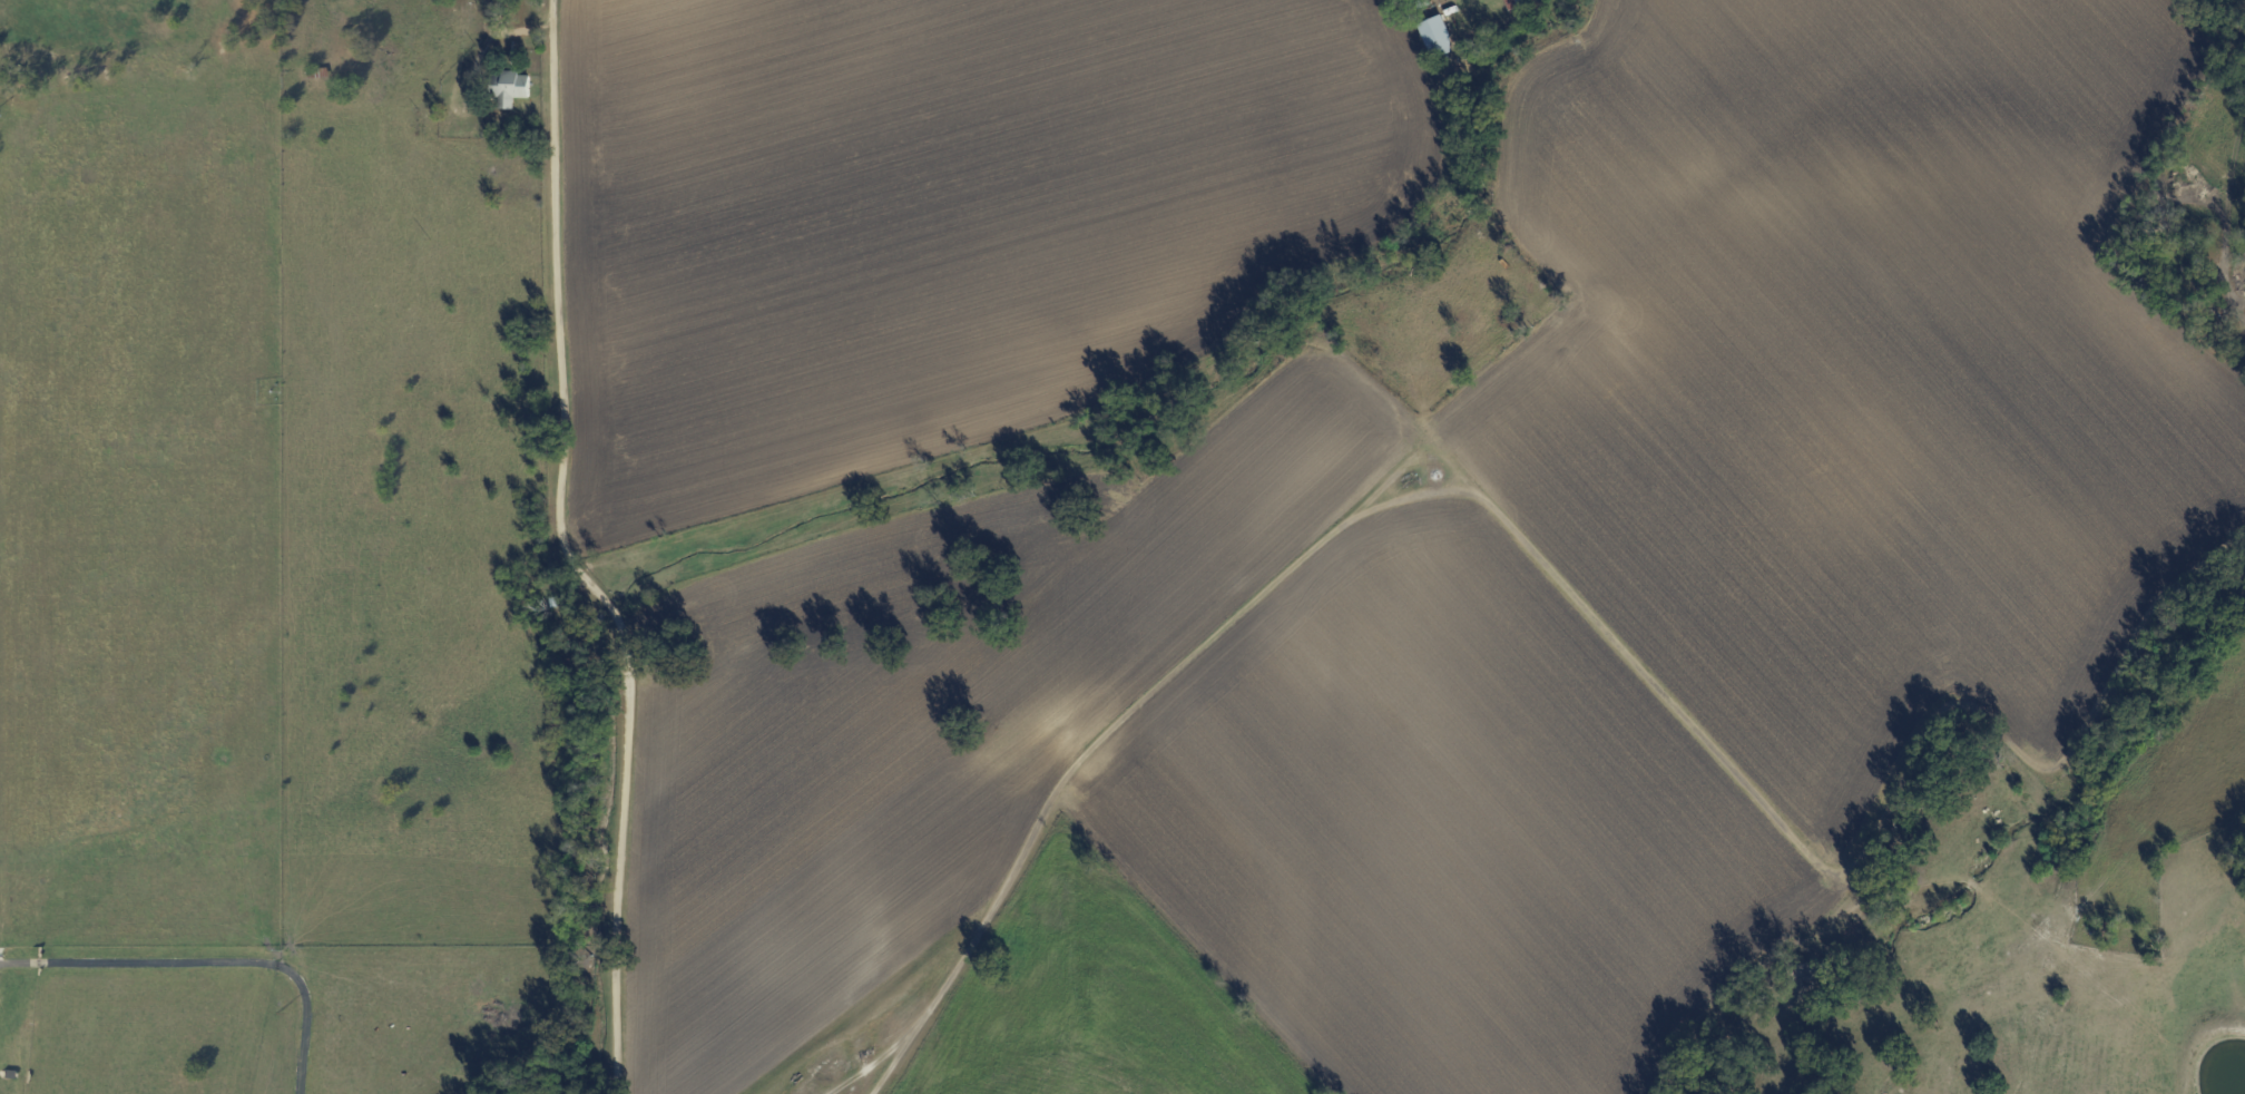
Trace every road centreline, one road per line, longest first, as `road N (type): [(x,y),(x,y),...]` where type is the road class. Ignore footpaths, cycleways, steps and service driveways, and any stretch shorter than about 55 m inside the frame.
road 1 (track): [(824,1093),(932,1005),(1056,790),(1351,516),(1470,492),(1855,900),(1909,900),(1958,878),(2042,940)]
road 2 (track): [(550,0),(577,446),(571,530),(584,563),(629,616),(638,676),(624,1093)]
road 3 (track): [(0,964),(295,968),(318,1007),(313,1093)]

